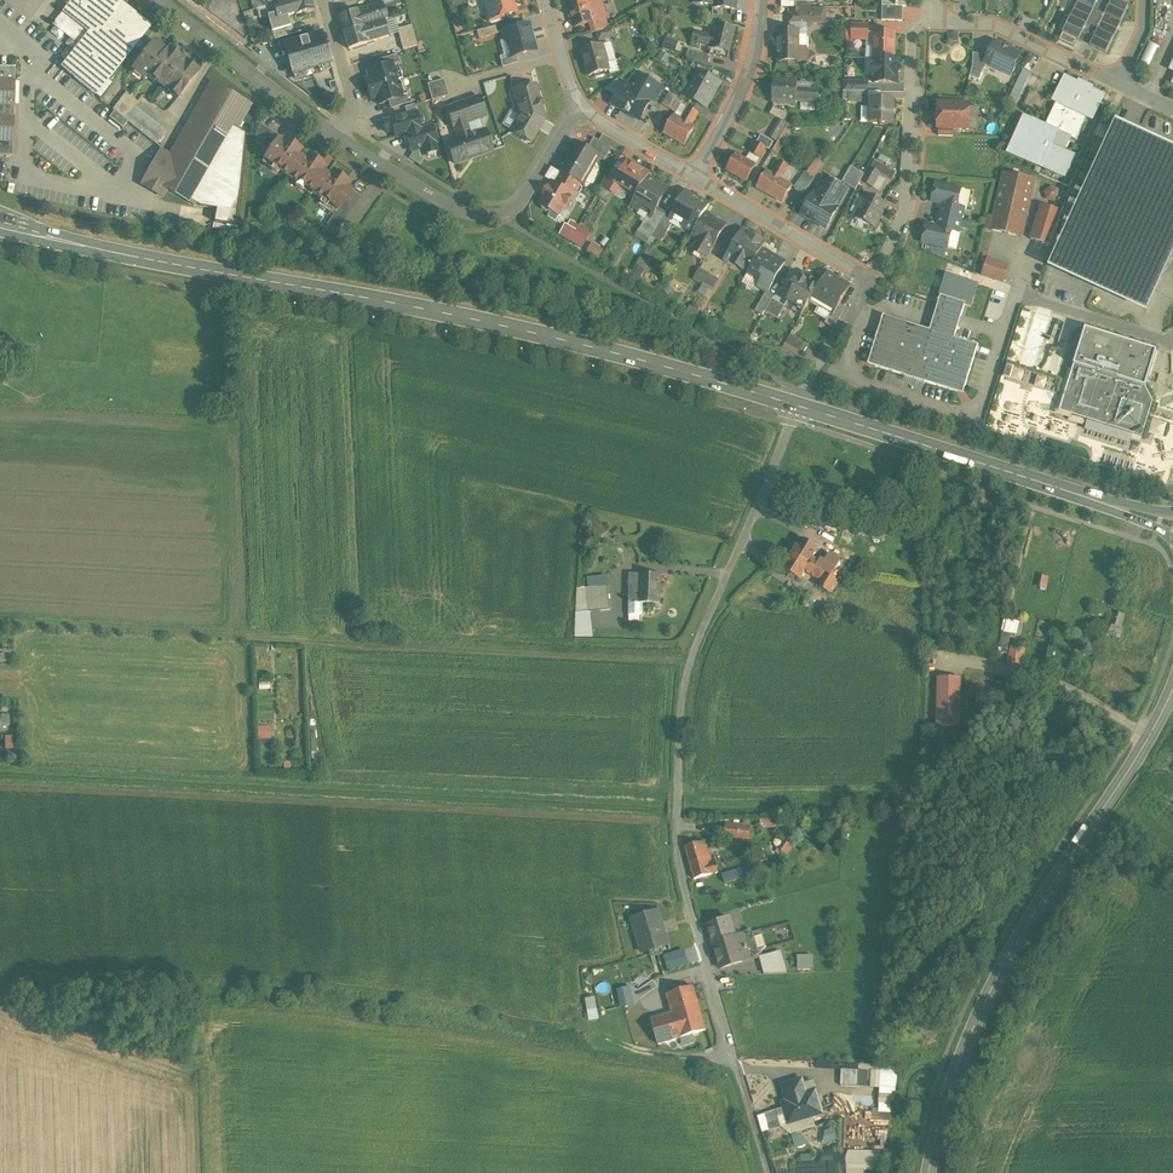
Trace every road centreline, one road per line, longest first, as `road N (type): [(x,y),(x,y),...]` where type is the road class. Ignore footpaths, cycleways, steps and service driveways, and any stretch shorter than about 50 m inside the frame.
road 1 (secondary): [(35,232),(531,331),(798,406)]
road 2 (unclassified): [(798,406),(716,589),(692,660),(679,747),(681,859),(737,1070)]
road 3 (track): [(0,623),(692,660)]
road 4 (tertiary): [(1172,688),(989,995),(954,1077),(928,1172)]
road 5 (secondary): [(798,406),(1172,526)]
road 6 (residential): [(578,97),(519,192),(487,215),(424,190),(335,134)]
road 7 (residential): [(872,269),(900,216),(917,53),(931,8)]
road 8 (residential): [(335,134),(161,0)]
road 9 (residential): [(1120,77),(1001,22),(931,8)]
road 10 (residential): [(694,175),(872,269)]
road 11 (residential): [(694,175),(746,76),(760,0)]
road 12 (residential): [(1172,343),(1019,294)]
road 13 (track): [(151,984),(45,992),(0,987)]
road 14 (residential): [(322,0),(350,97),(335,134)]
road 15 (residential): [(578,97),(616,130),(694,175)]

